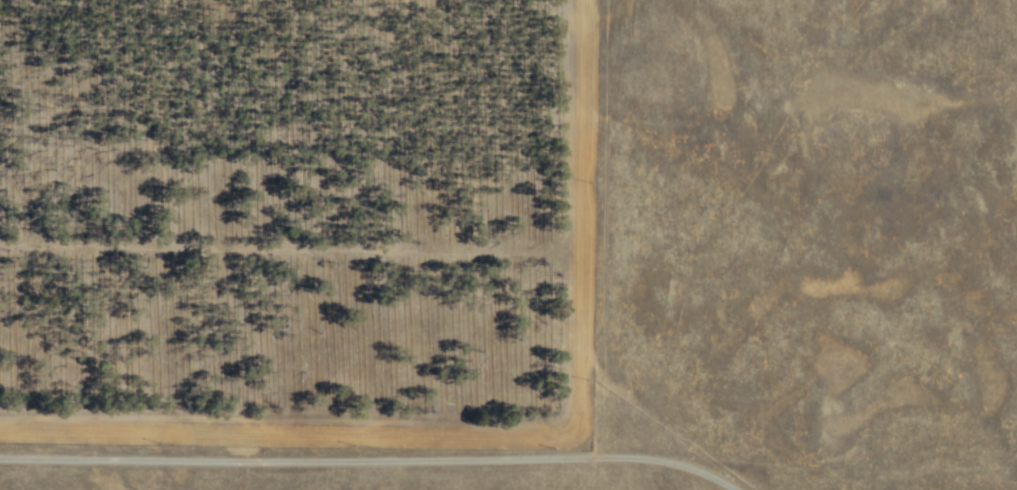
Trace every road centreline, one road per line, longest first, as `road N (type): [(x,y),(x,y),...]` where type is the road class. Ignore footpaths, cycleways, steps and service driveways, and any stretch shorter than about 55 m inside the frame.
road 1 (track): [(0,426),(573,430),(584,0)]
road 2 (track): [(597,457),(0,458)]
road 3 (track): [(597,457),(607,0)]
road 4 (track): [(734,489),(675,464),(597,457)]

